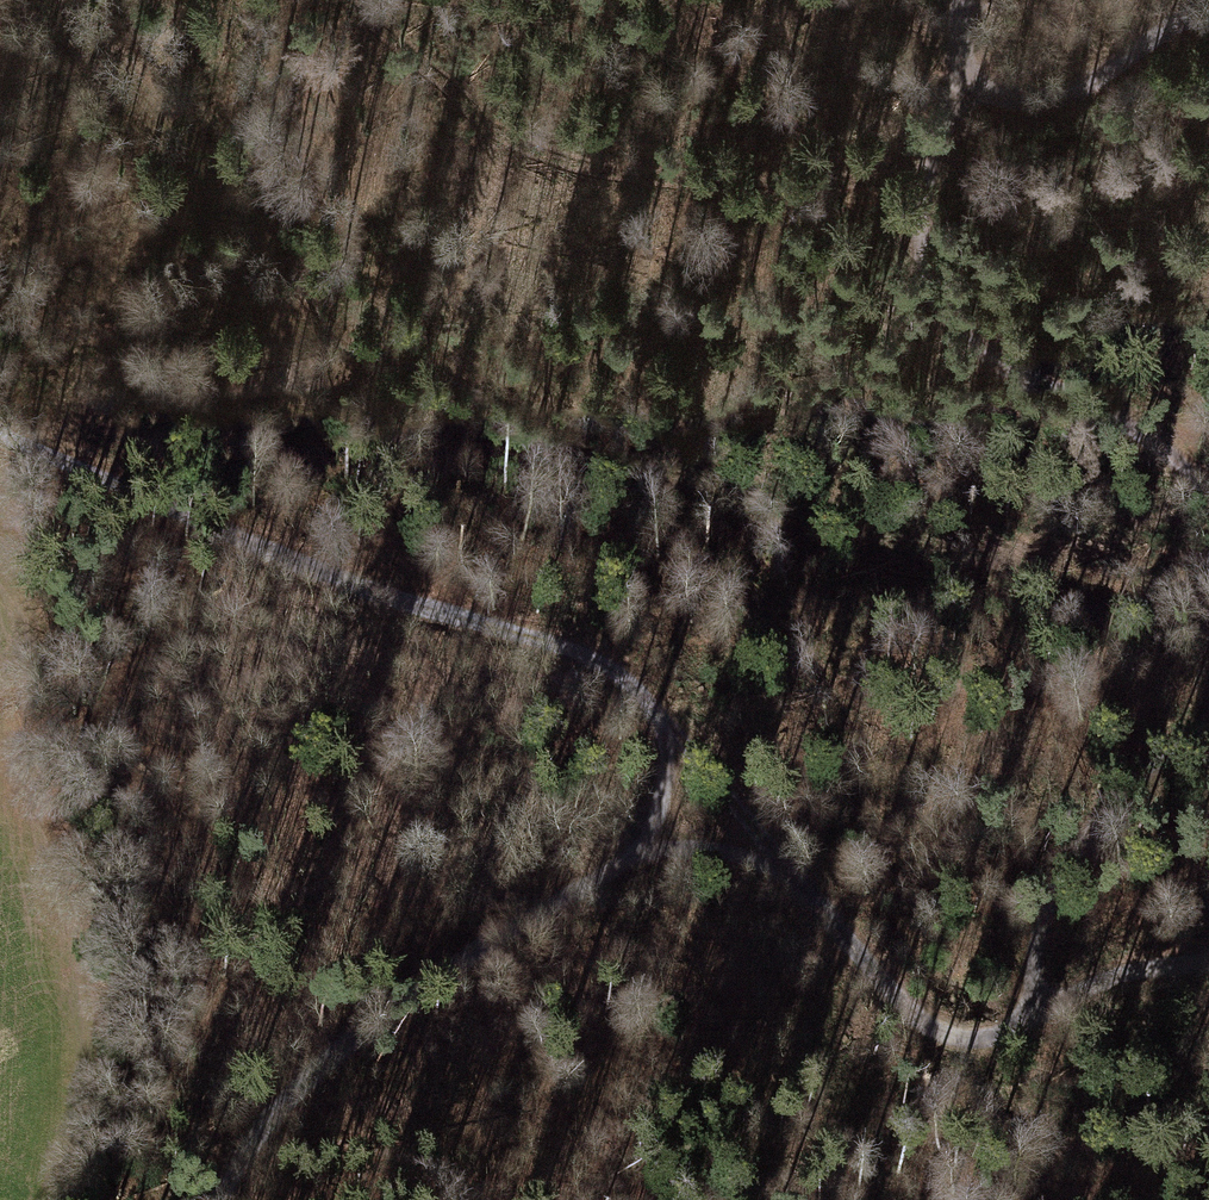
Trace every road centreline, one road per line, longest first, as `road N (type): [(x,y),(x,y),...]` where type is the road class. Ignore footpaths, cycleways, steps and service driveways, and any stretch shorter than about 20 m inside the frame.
road 1 (track): [(0,434),(415,604),(614,666),(776,853)]
road 2 (track): [(222,1199),(282,1104),(363,1034),(590,880),(662,836),(776,853)]
road 3 (track): [(1208,491),(1109,412),(968,346),(932,282),(924,191),(937,126),(969,77)]
road 4 (track): [(53,0),(240,218),(271,266),(283,375),(185,407)]
road 5 (track): [(1030,1018),(1026,971),(1036,912),(1081,834),(1208,726)]
road 6 (track): [(776,853),(899,999),(957,1039),(994,1035),(1030,1018)]
road 7 (track): [(969,77),(1010,99),(1055,97),(1208,4)]
road 8 (track): [(1030,1018),(1114,966),(1208,959)]

